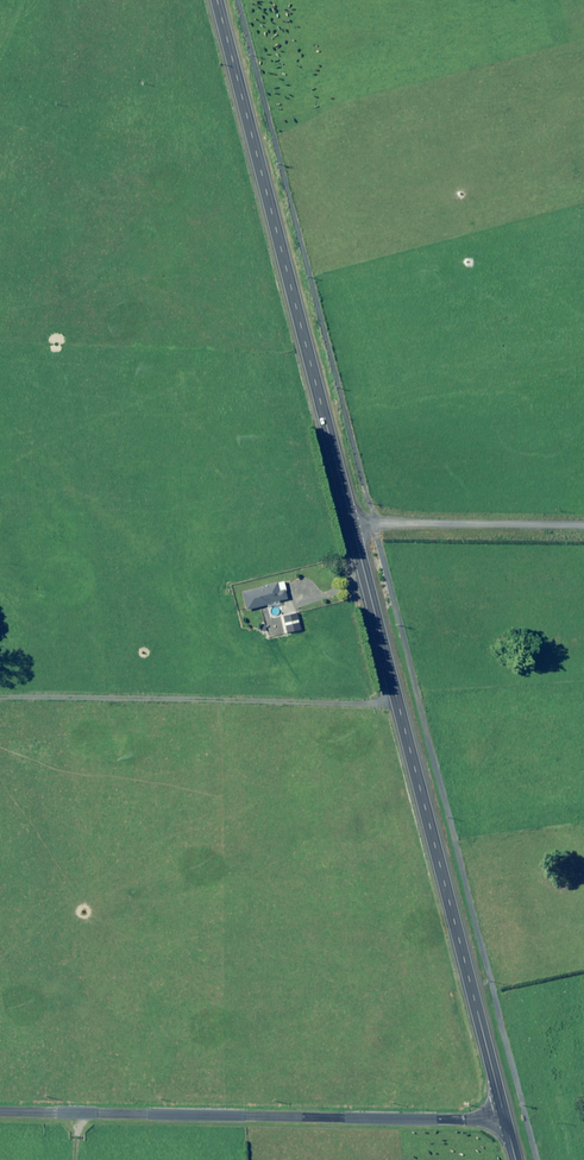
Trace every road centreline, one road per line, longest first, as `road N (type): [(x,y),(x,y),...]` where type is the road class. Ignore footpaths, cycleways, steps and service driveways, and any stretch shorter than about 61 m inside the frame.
road 1 (tertiary): [(504,1117),(352,529)]
road 2 (tertiary): [(352,529),(216,0)]
road 3 (unclassified): [(0,1112),(504,1117)]
road 4 (unclassified): [(583,527),(371,523),(352,529)]

